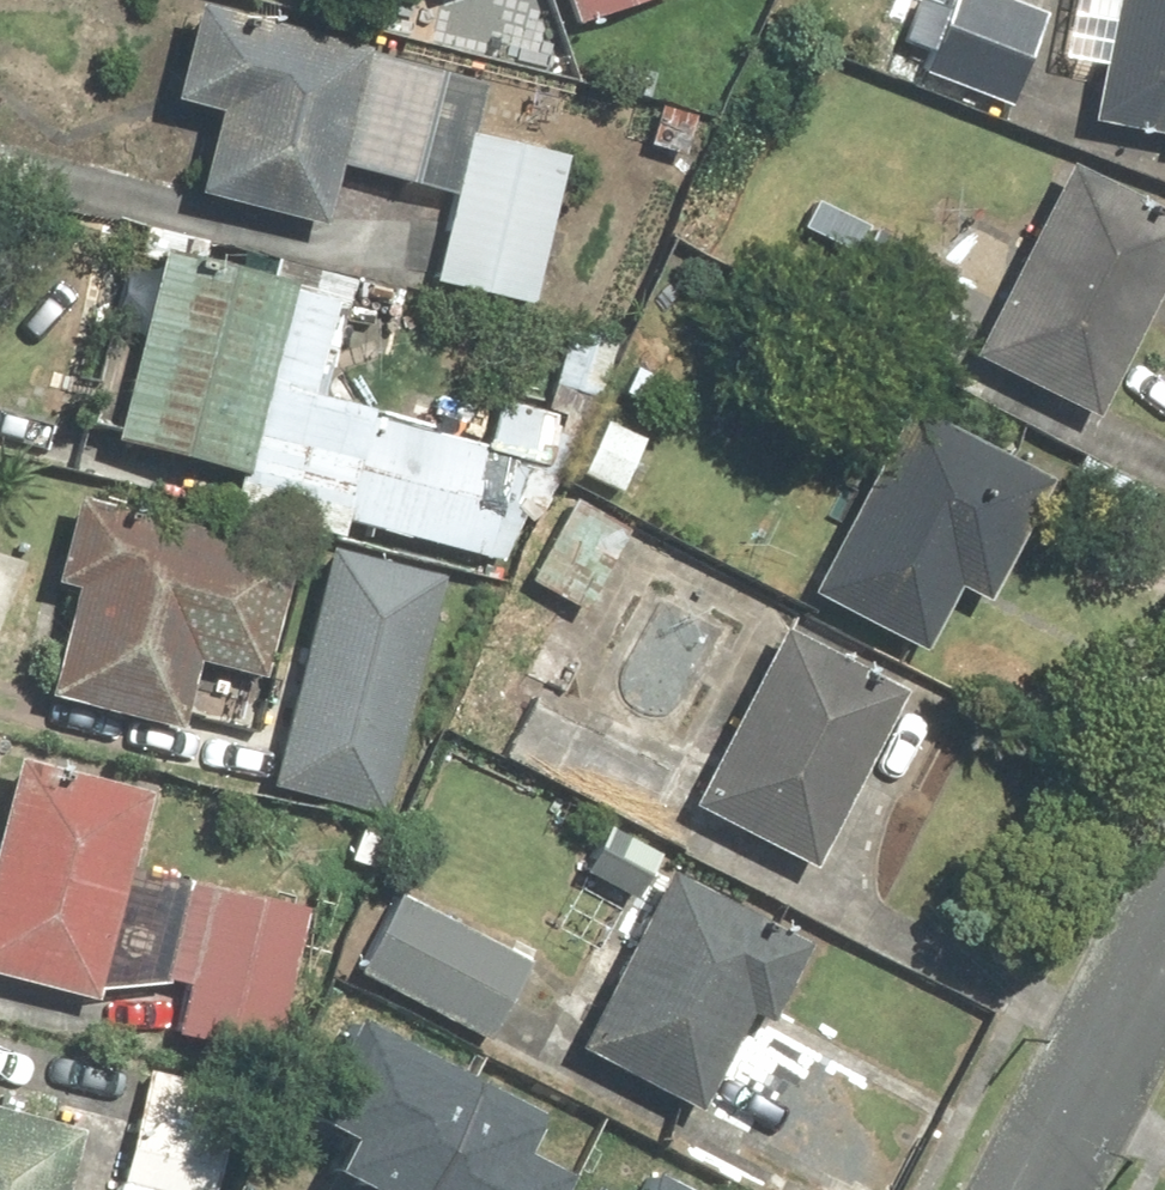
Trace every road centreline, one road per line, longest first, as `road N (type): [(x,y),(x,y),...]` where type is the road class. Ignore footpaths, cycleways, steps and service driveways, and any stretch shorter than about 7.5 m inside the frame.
road 1 (residential): [(1042,1189),(1164,962)]

